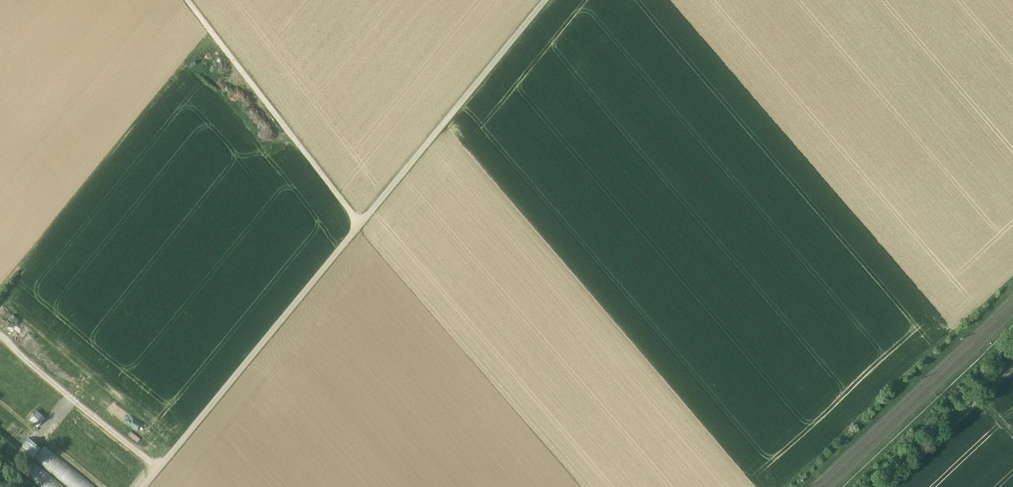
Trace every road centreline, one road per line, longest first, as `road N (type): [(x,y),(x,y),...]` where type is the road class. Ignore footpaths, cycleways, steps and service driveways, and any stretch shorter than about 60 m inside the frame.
road 1 (unclassified): [(142,486),(544,0)]
road 2 (track): [(356,228),(579,486)]
road 3 (track): [(356,228),(188,0)]
road 4 (track): [(883,486),(1012,364)]

